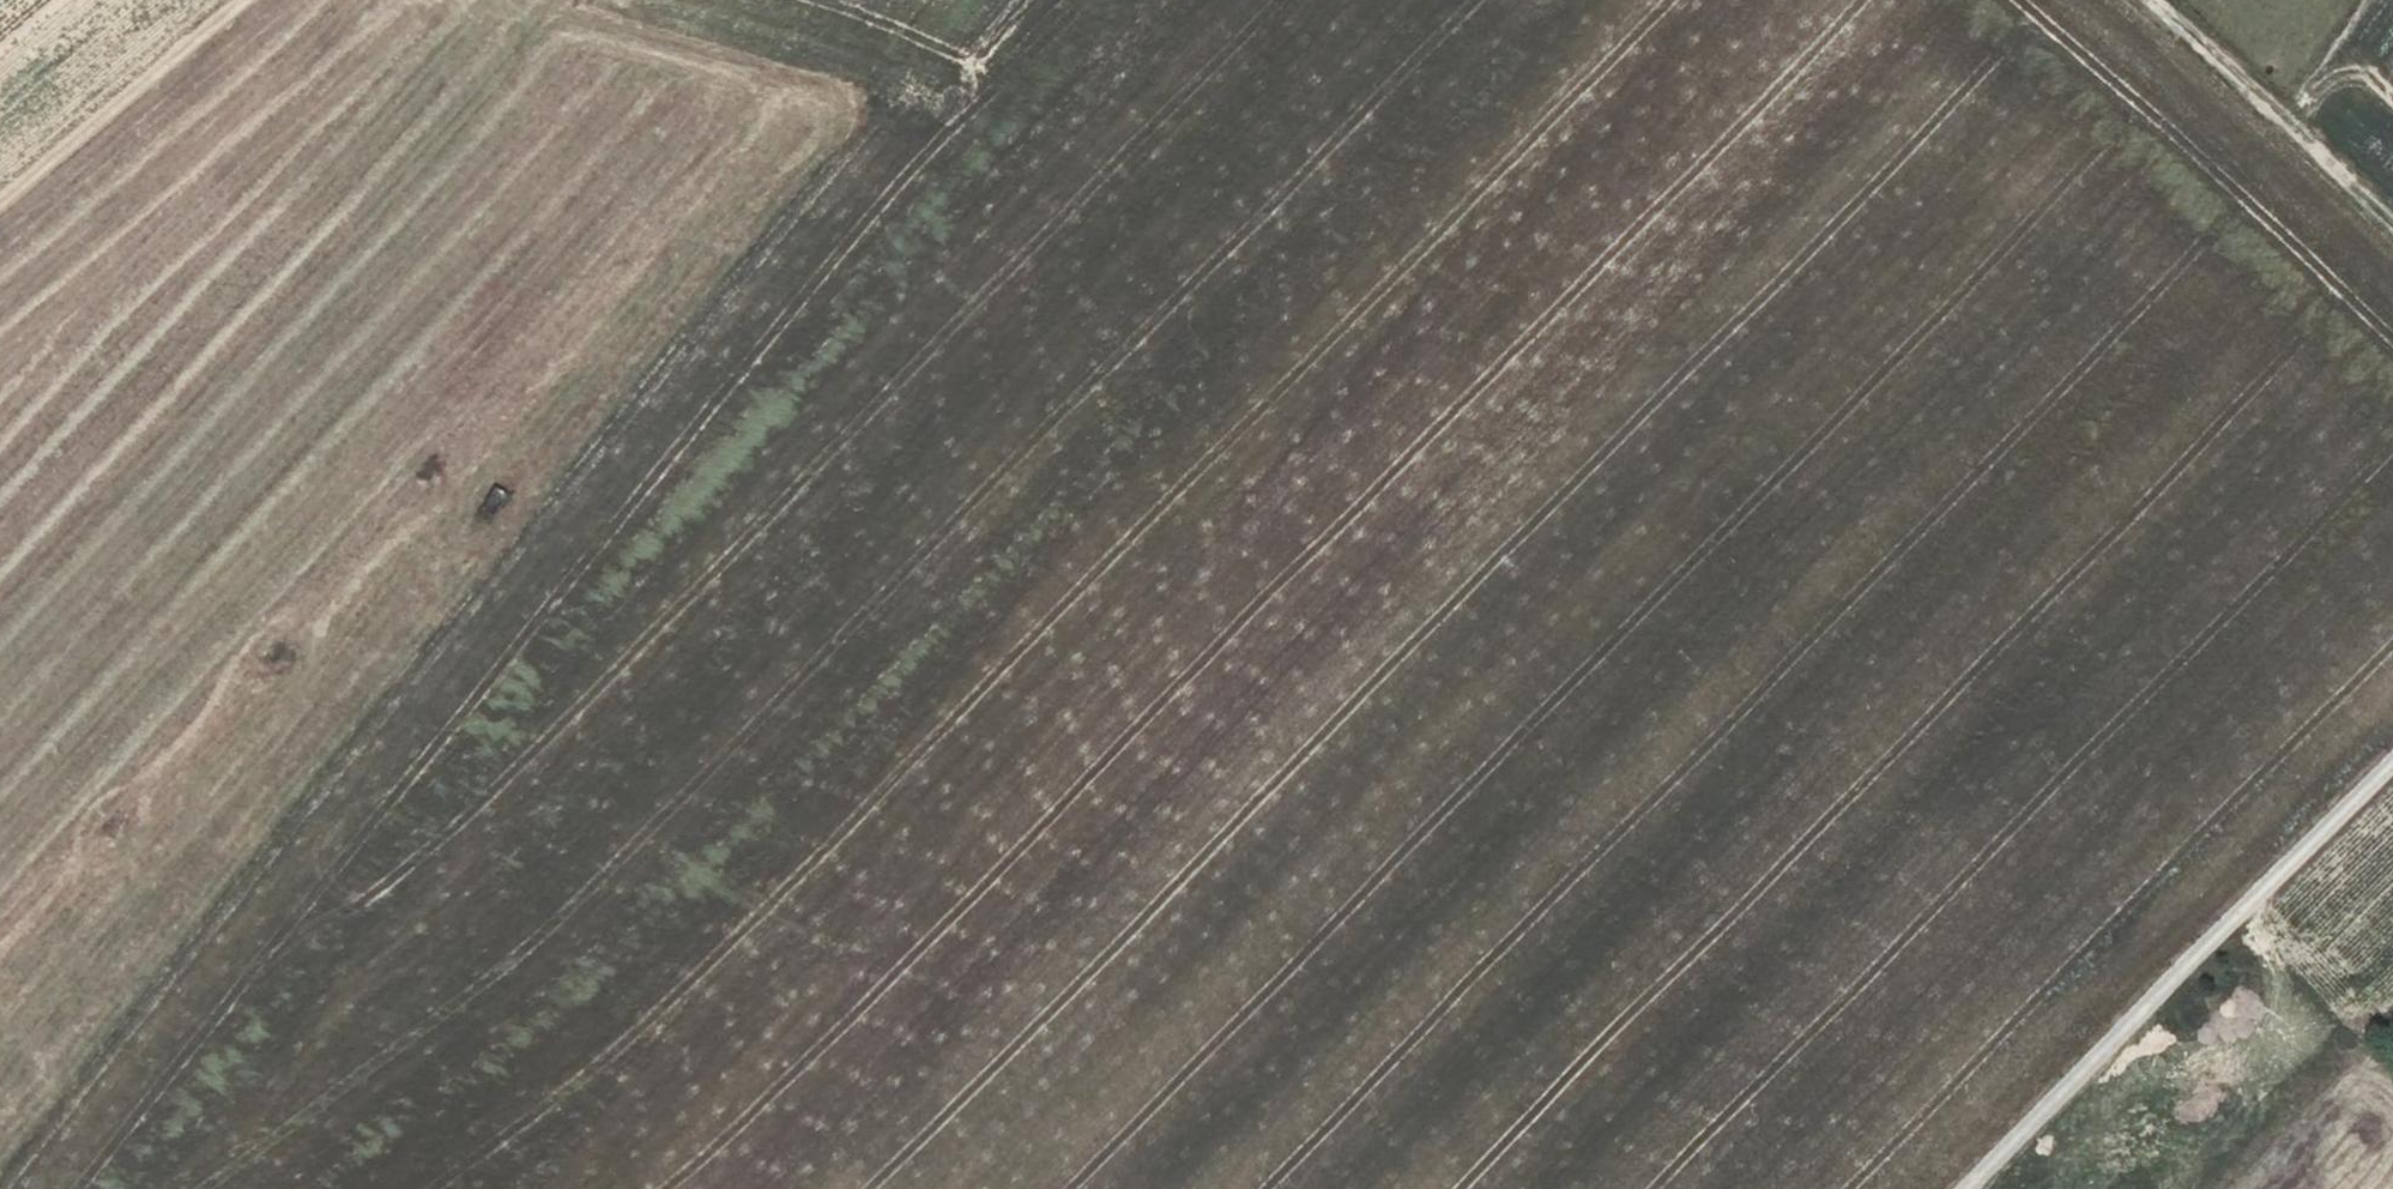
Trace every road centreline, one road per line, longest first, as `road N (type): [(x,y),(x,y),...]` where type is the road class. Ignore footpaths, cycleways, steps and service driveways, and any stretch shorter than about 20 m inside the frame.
road 1 (unclassified): [(1956,1188),(2392,729)]
road 2 (track): [(2133,0),(2392,223)]

